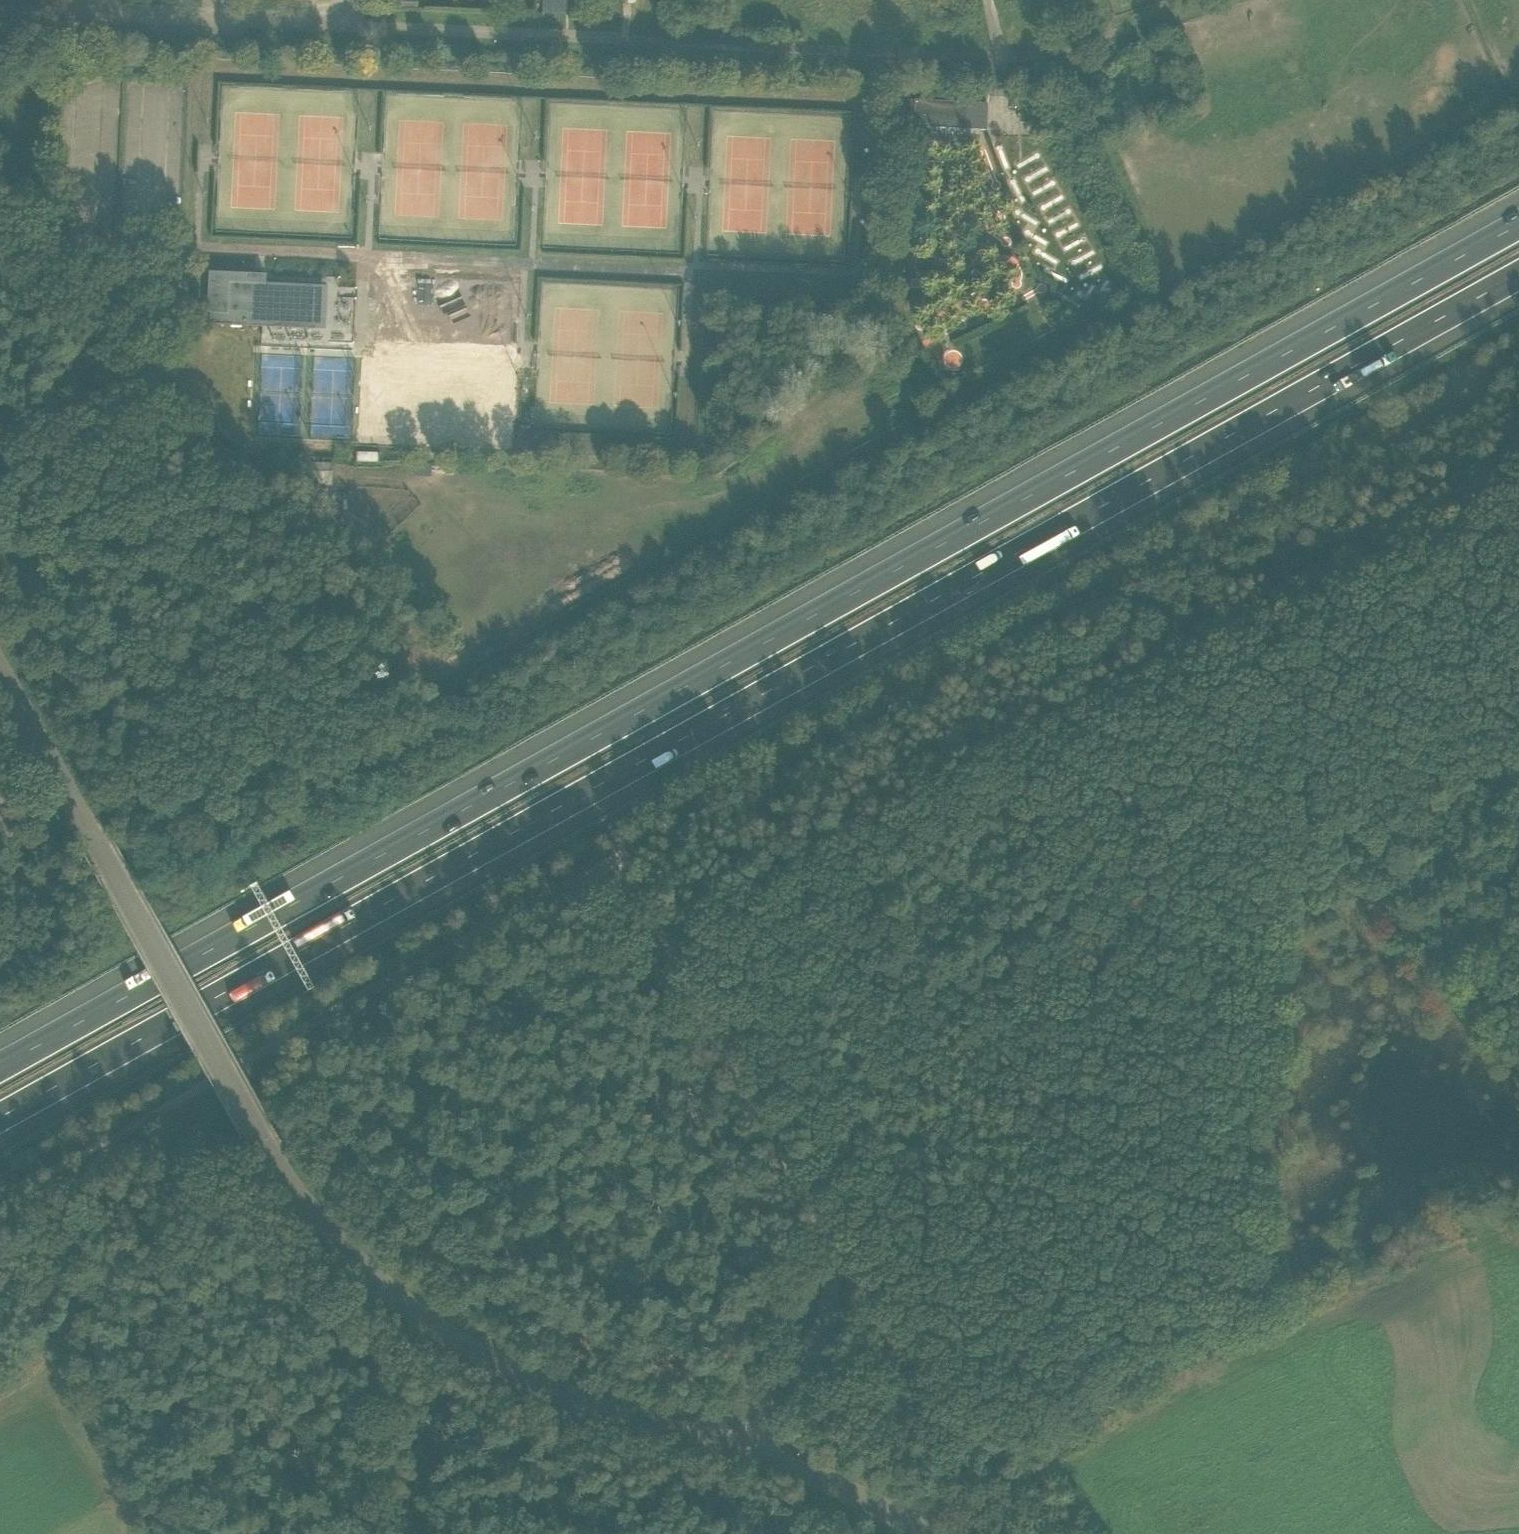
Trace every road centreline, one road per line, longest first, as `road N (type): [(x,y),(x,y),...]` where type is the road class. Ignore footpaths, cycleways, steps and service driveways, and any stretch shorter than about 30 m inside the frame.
road 1 (motorway): [(1518,224),(0,1066)]
road 2 (motorway): [(0,1118),(1518,277)]
road 3 (unclassified): [(958,1533),(887,1484),(582,1397),(493,1359),(409,1310),(356,1264),(315,1223),(262,1143),(0,665)]
road 4 (track): [(613,860),(1518,356)]
road 5 (track): [(1518,507),(1113,711),(846,876),(705,1021)]
road 6 (track): [(613,860),(0,1198)]
road 7 (track): [(14,243),(445,675)]
road 8 (track): [(752,1445),(810,1348),(828,1286),(820,1228),(705,1021)]
road 9 (unclassified): [(78,0),(78,12),(363,24),(364,0)]
road 10 (track): [(705,1021),(613,860)]

